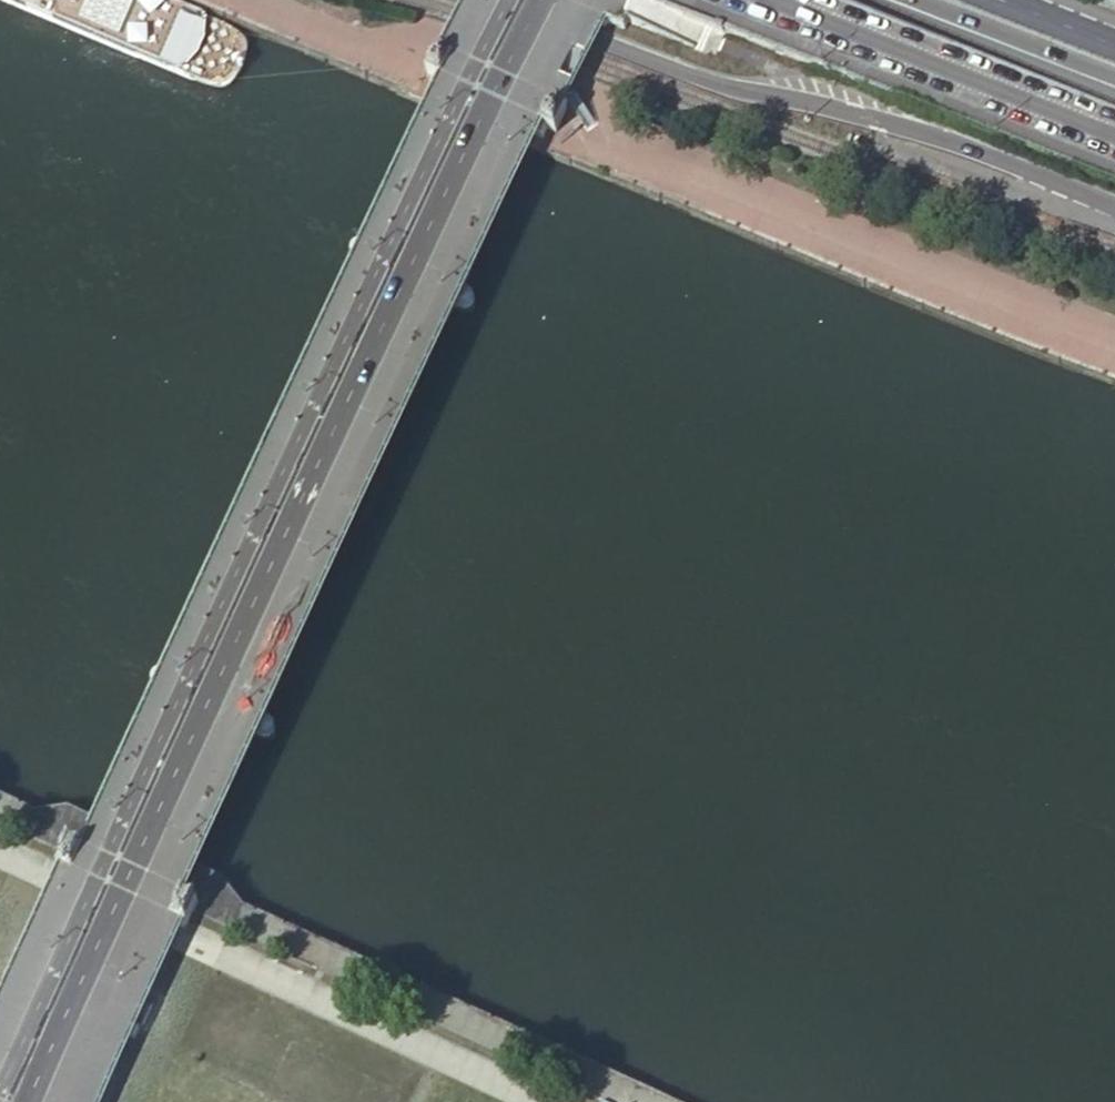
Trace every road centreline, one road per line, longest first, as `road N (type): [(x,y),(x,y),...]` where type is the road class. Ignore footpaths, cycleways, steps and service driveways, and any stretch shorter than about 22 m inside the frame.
road 1 (secondary): [(548,0),(35,1101)]
road 2 (primary): [(507,0),(727,84),(919,129),(1114,204)]
road 3 (primary): [(774,0),(1114,136)]
road 4 (primary): [(897,0),(1114,86)]

